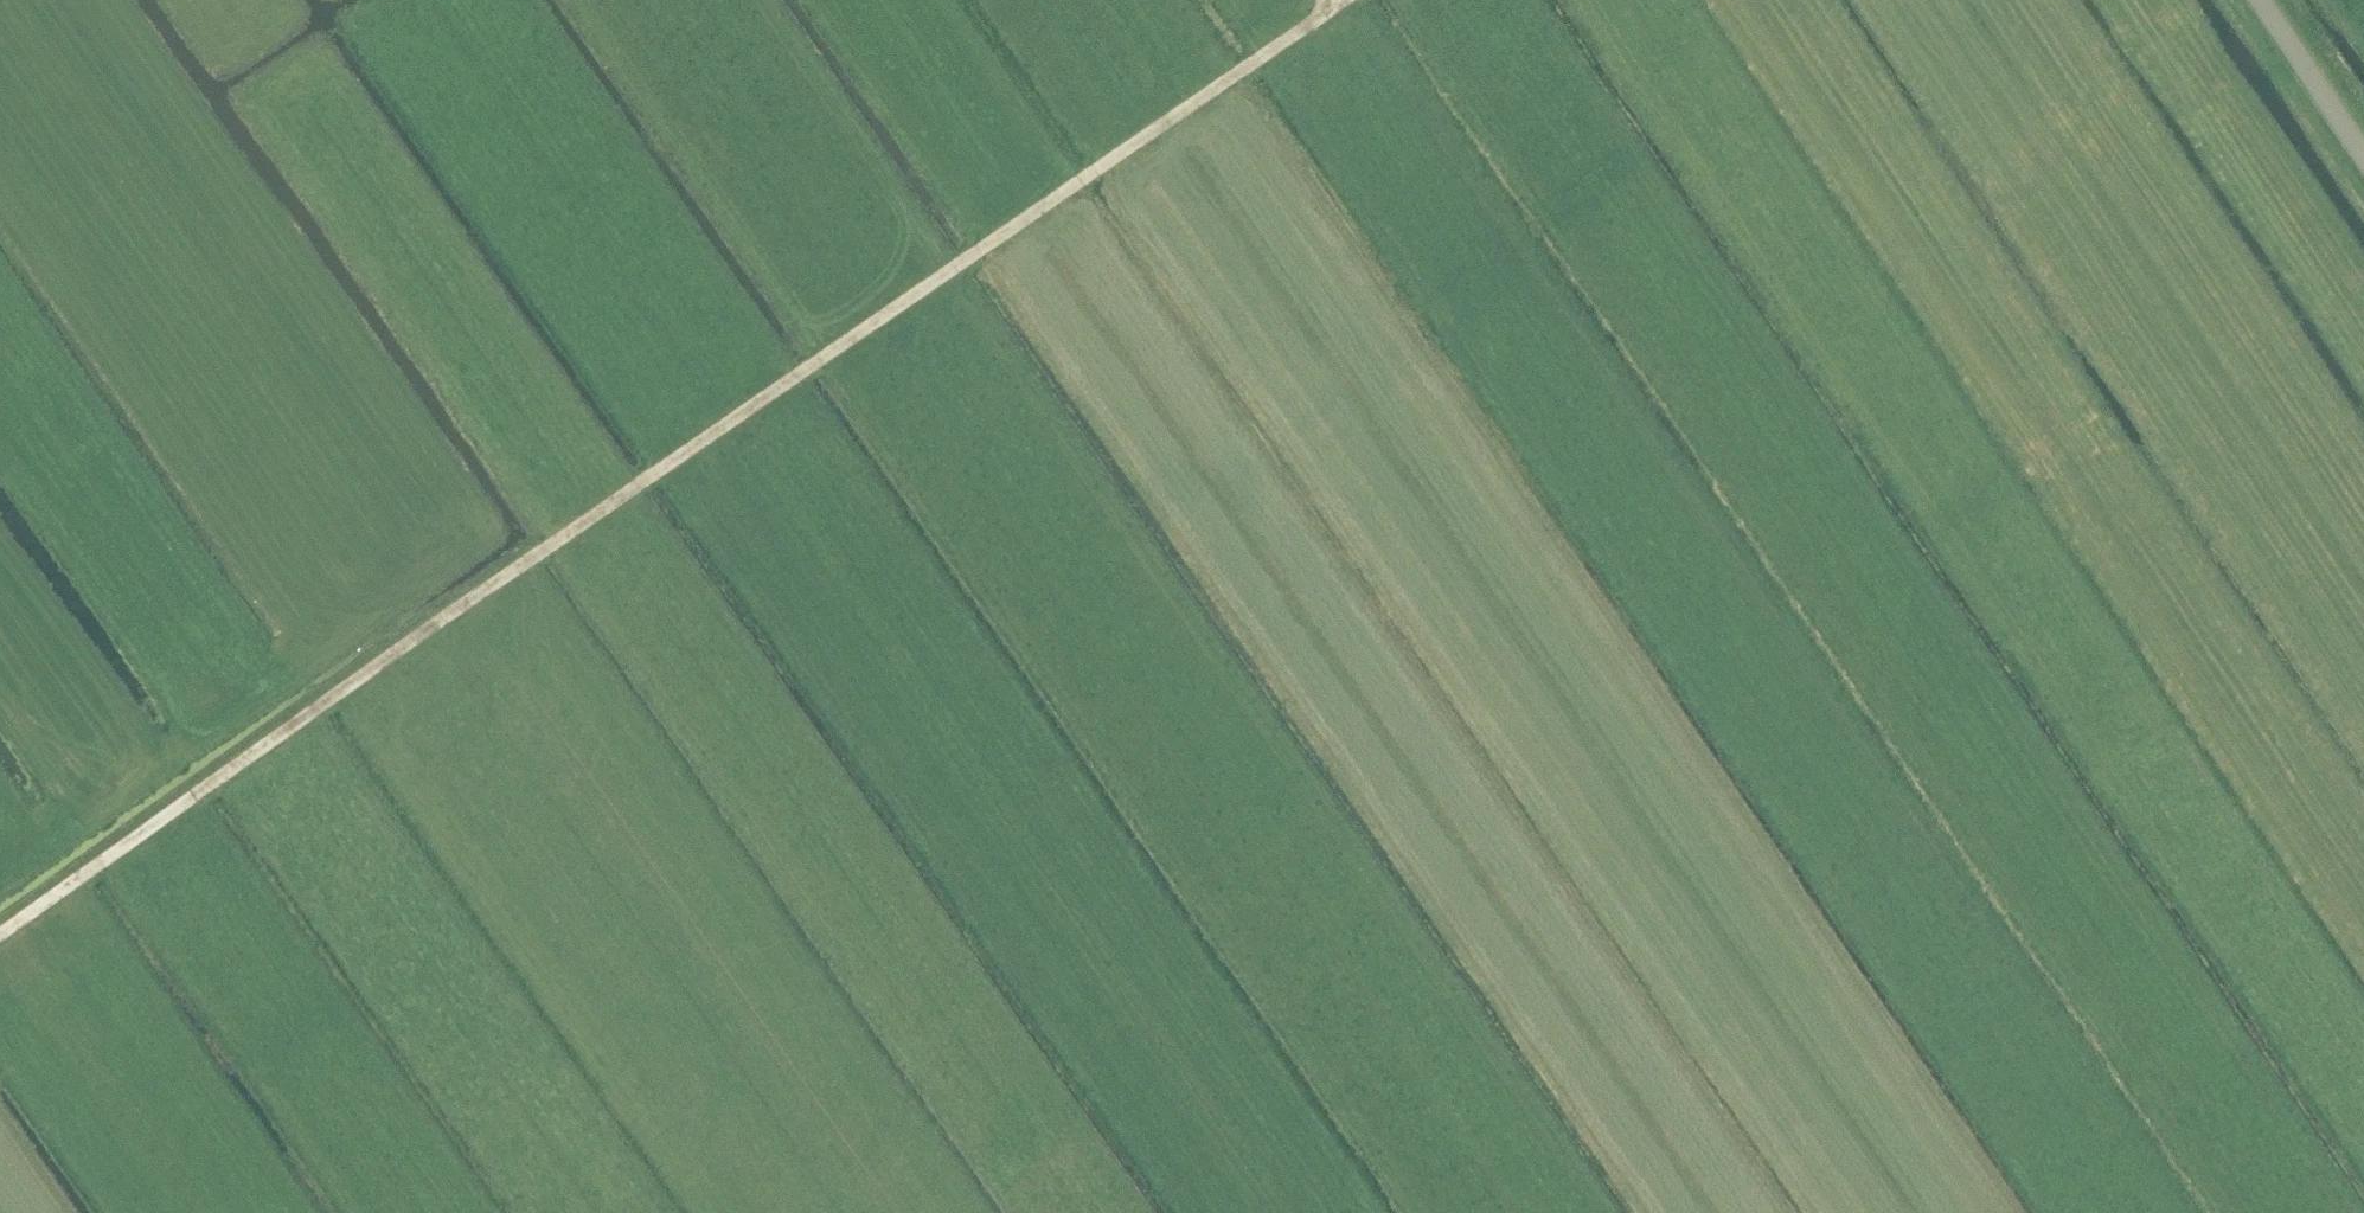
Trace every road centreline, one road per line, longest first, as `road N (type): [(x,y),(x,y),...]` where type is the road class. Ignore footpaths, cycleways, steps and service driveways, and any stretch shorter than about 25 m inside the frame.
road 1 (unclassified): [(2363,156),(2260,0)]

